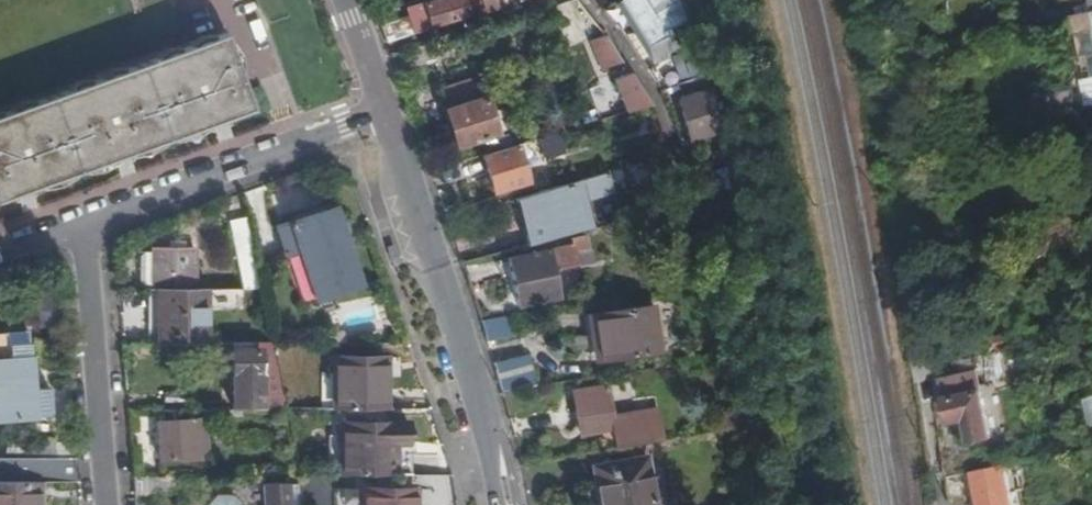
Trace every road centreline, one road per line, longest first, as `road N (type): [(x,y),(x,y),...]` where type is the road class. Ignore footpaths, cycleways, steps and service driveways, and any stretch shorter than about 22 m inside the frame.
road 1 (tertiary): [(500,504),(491,435),(387,115)]
road 2 (residential): [(80,225),(387,115)]
road 3 (residential): [(80,225),(109,504)]
road 4 (tertiary): [(387,115),(346,0)]

